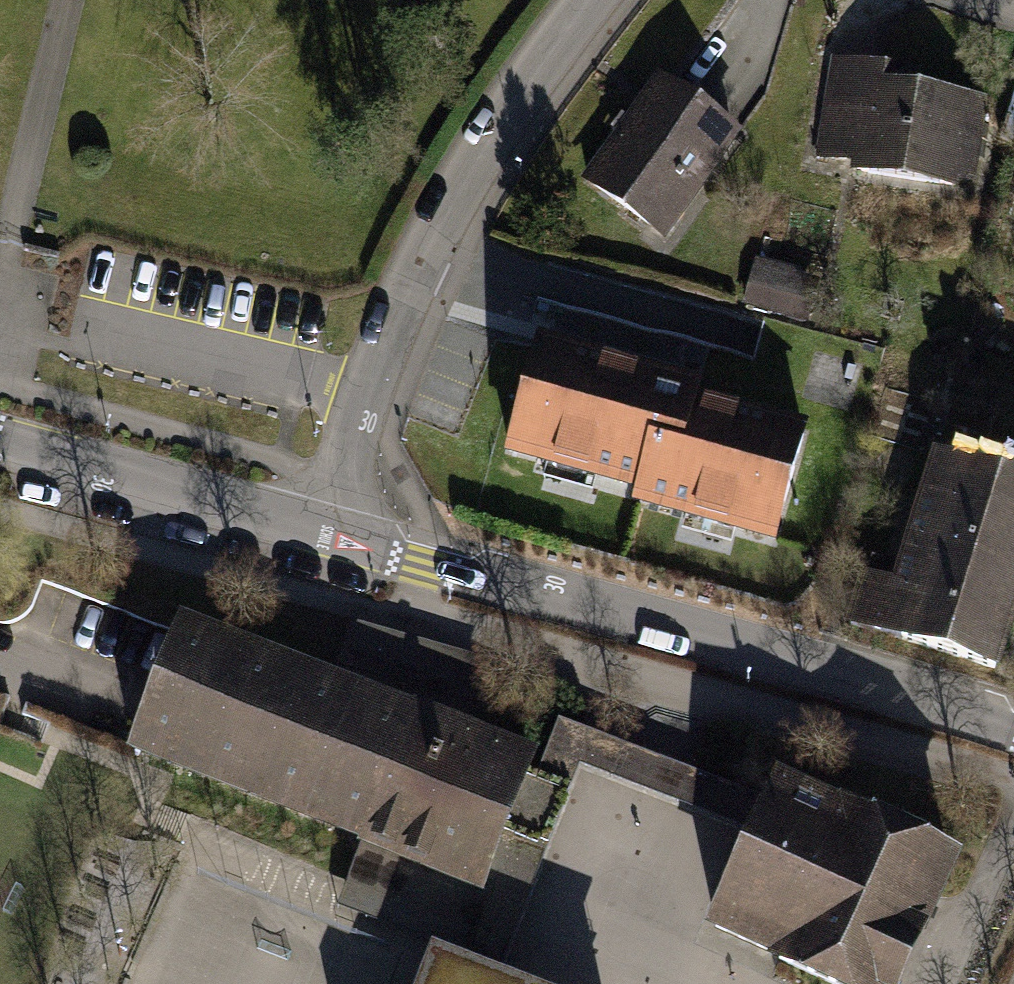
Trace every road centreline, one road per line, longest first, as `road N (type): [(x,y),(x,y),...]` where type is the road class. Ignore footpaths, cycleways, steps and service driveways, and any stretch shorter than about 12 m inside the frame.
road 1 (residential): [(330,534),(613,605),(1013,729)]
road 2 (residential): [(589,0),(436,243),(364,410),(330,534)]
road 3 (residential): [(0,442),(330,534)]

